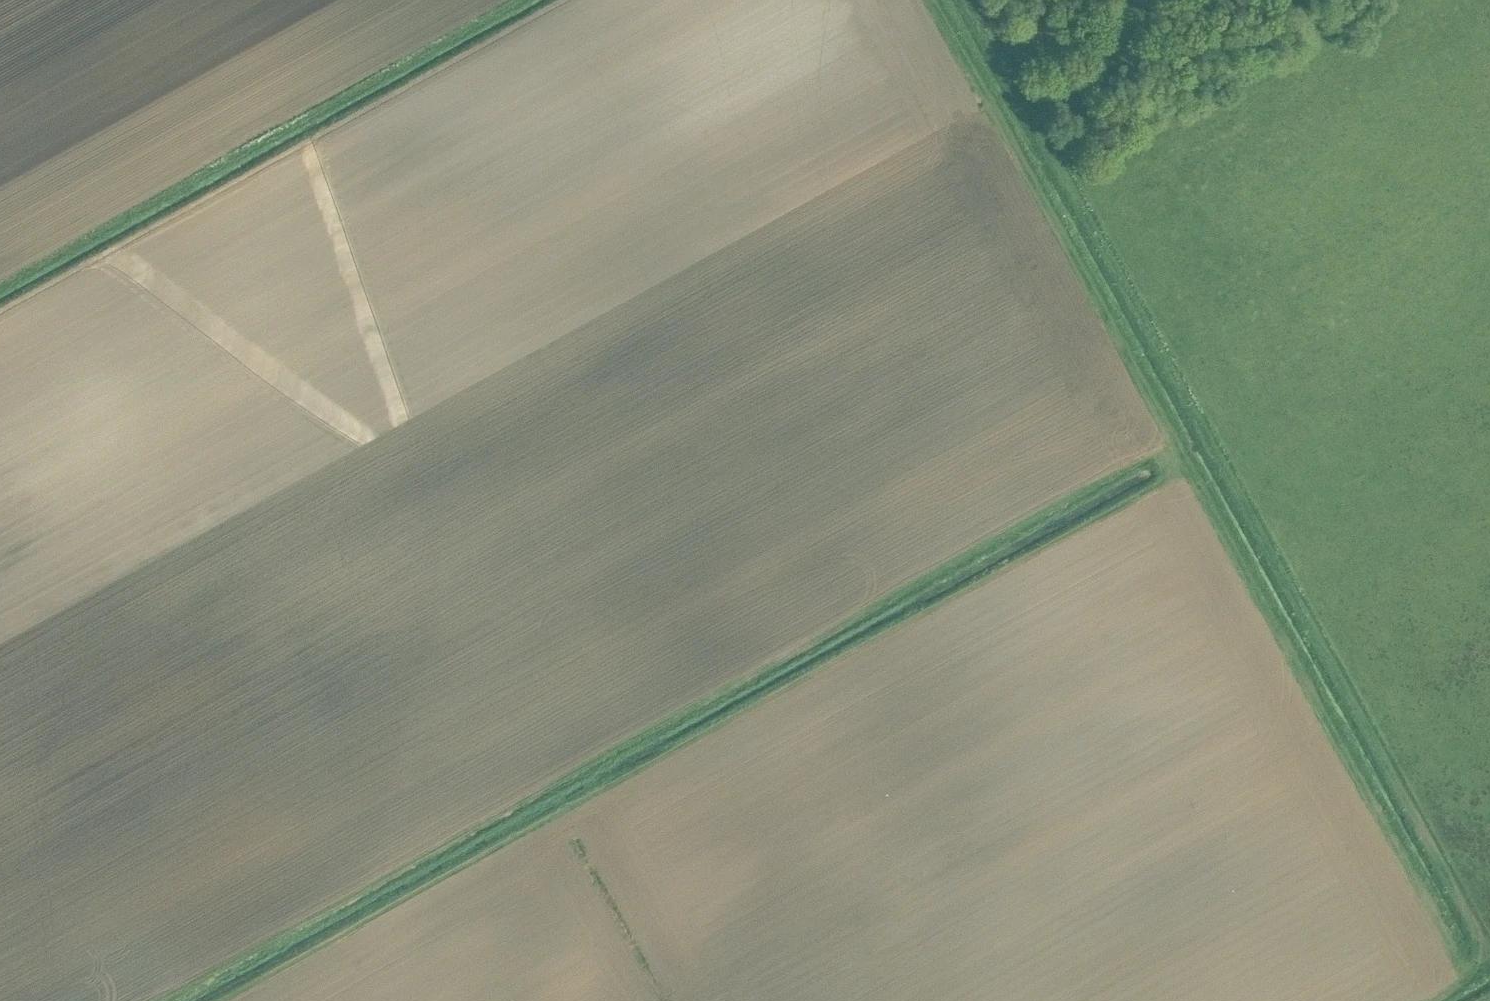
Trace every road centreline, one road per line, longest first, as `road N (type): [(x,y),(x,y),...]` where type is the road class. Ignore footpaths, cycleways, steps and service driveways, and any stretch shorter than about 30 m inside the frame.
road 1 (track): [(1489,960),(964,0)]

